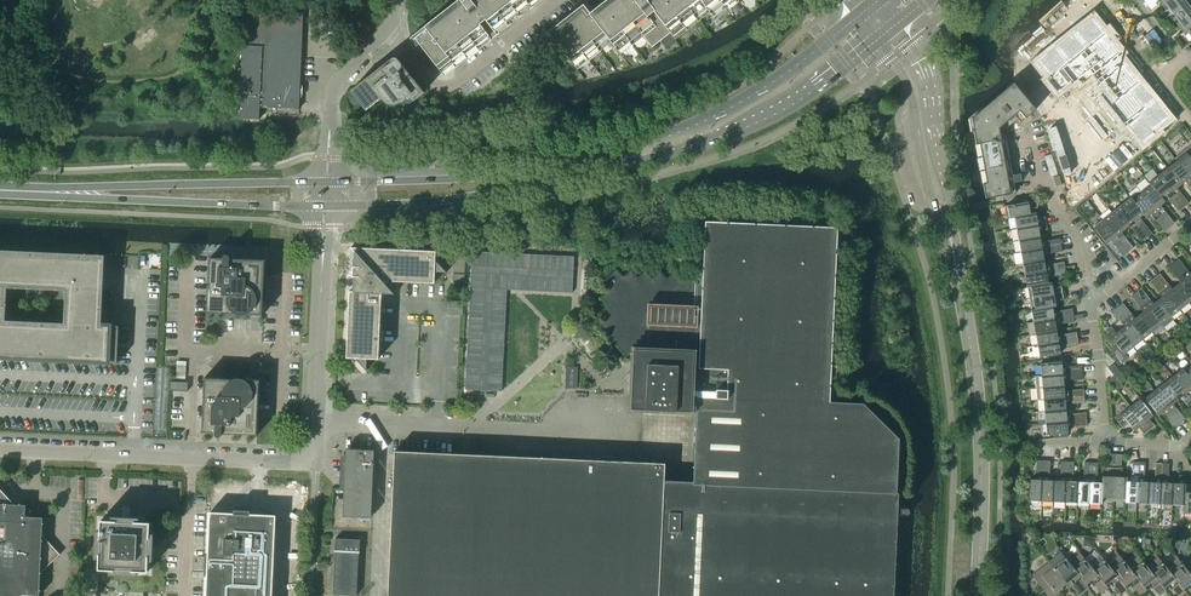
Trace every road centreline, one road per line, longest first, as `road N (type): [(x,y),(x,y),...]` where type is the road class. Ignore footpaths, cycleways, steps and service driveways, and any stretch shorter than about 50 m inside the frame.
road 1 (secondary): [(333,207),(490,193),(664,154),(797,101),(876,41)]
road 2 (secondary): [(858,16),(765,87),(689,127),(534,171),(334,182)]
road 3 (unclassified): [(0,447),(317,461),(319,422)]
road 4 (tertiary): [(978,595),(982,462),(954,256)]
road 5 (tertiary): [(954,256),(929,77),(896,24)]
road 6 (secondary): [(80,192),(317,208)]
road 7 (secondary): [(317,183),(80,192)]
road 8 (tertiary): [(876,41),(909,86),(935,211),(954,256)]
road 9 (residential): [(389,27),(434,83),(453,85),(558,0)]
road 10 (residential): [(1092,297),(1080,244),(1026,134),(1013,128)]
road 11 (unclassified): [(319,422),(324,262)]
road 12 (residential): [(1106,439),(1092,297)]
road 13 (unclassified): [(319,422),(459,428)]
road 14 (residential): [(330,135),(335,83),(389,27)]
road 15 (residential): [(1092,297),(1190,228)]

